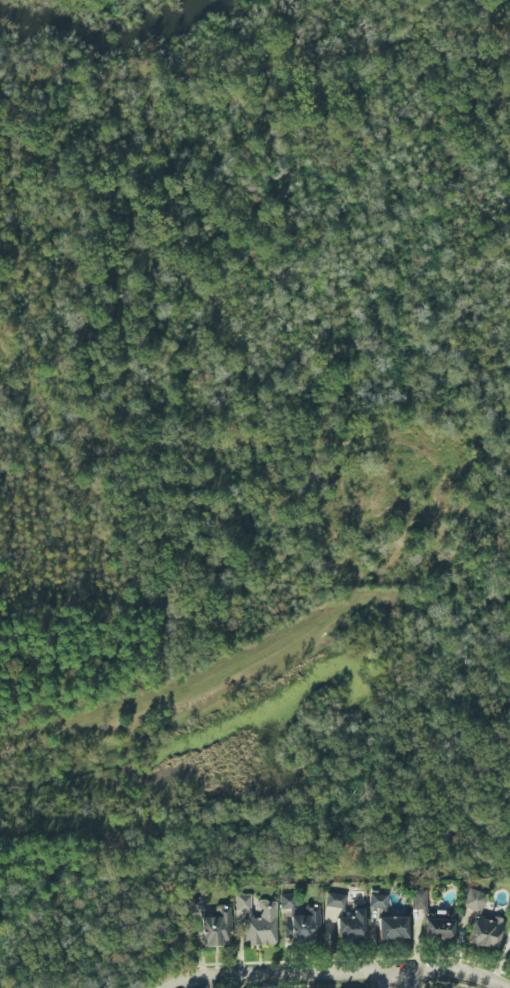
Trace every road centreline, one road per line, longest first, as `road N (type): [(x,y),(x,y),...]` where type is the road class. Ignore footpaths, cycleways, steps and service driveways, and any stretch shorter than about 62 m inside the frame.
road 1 (track): [(509,23),(386,36),(165,80),(0,87)]
road 2 (track): [(420,436),(77,440),(0,328)]
road 3 (residential): [(166,987),(205,976),(416,970),(502,987)]

